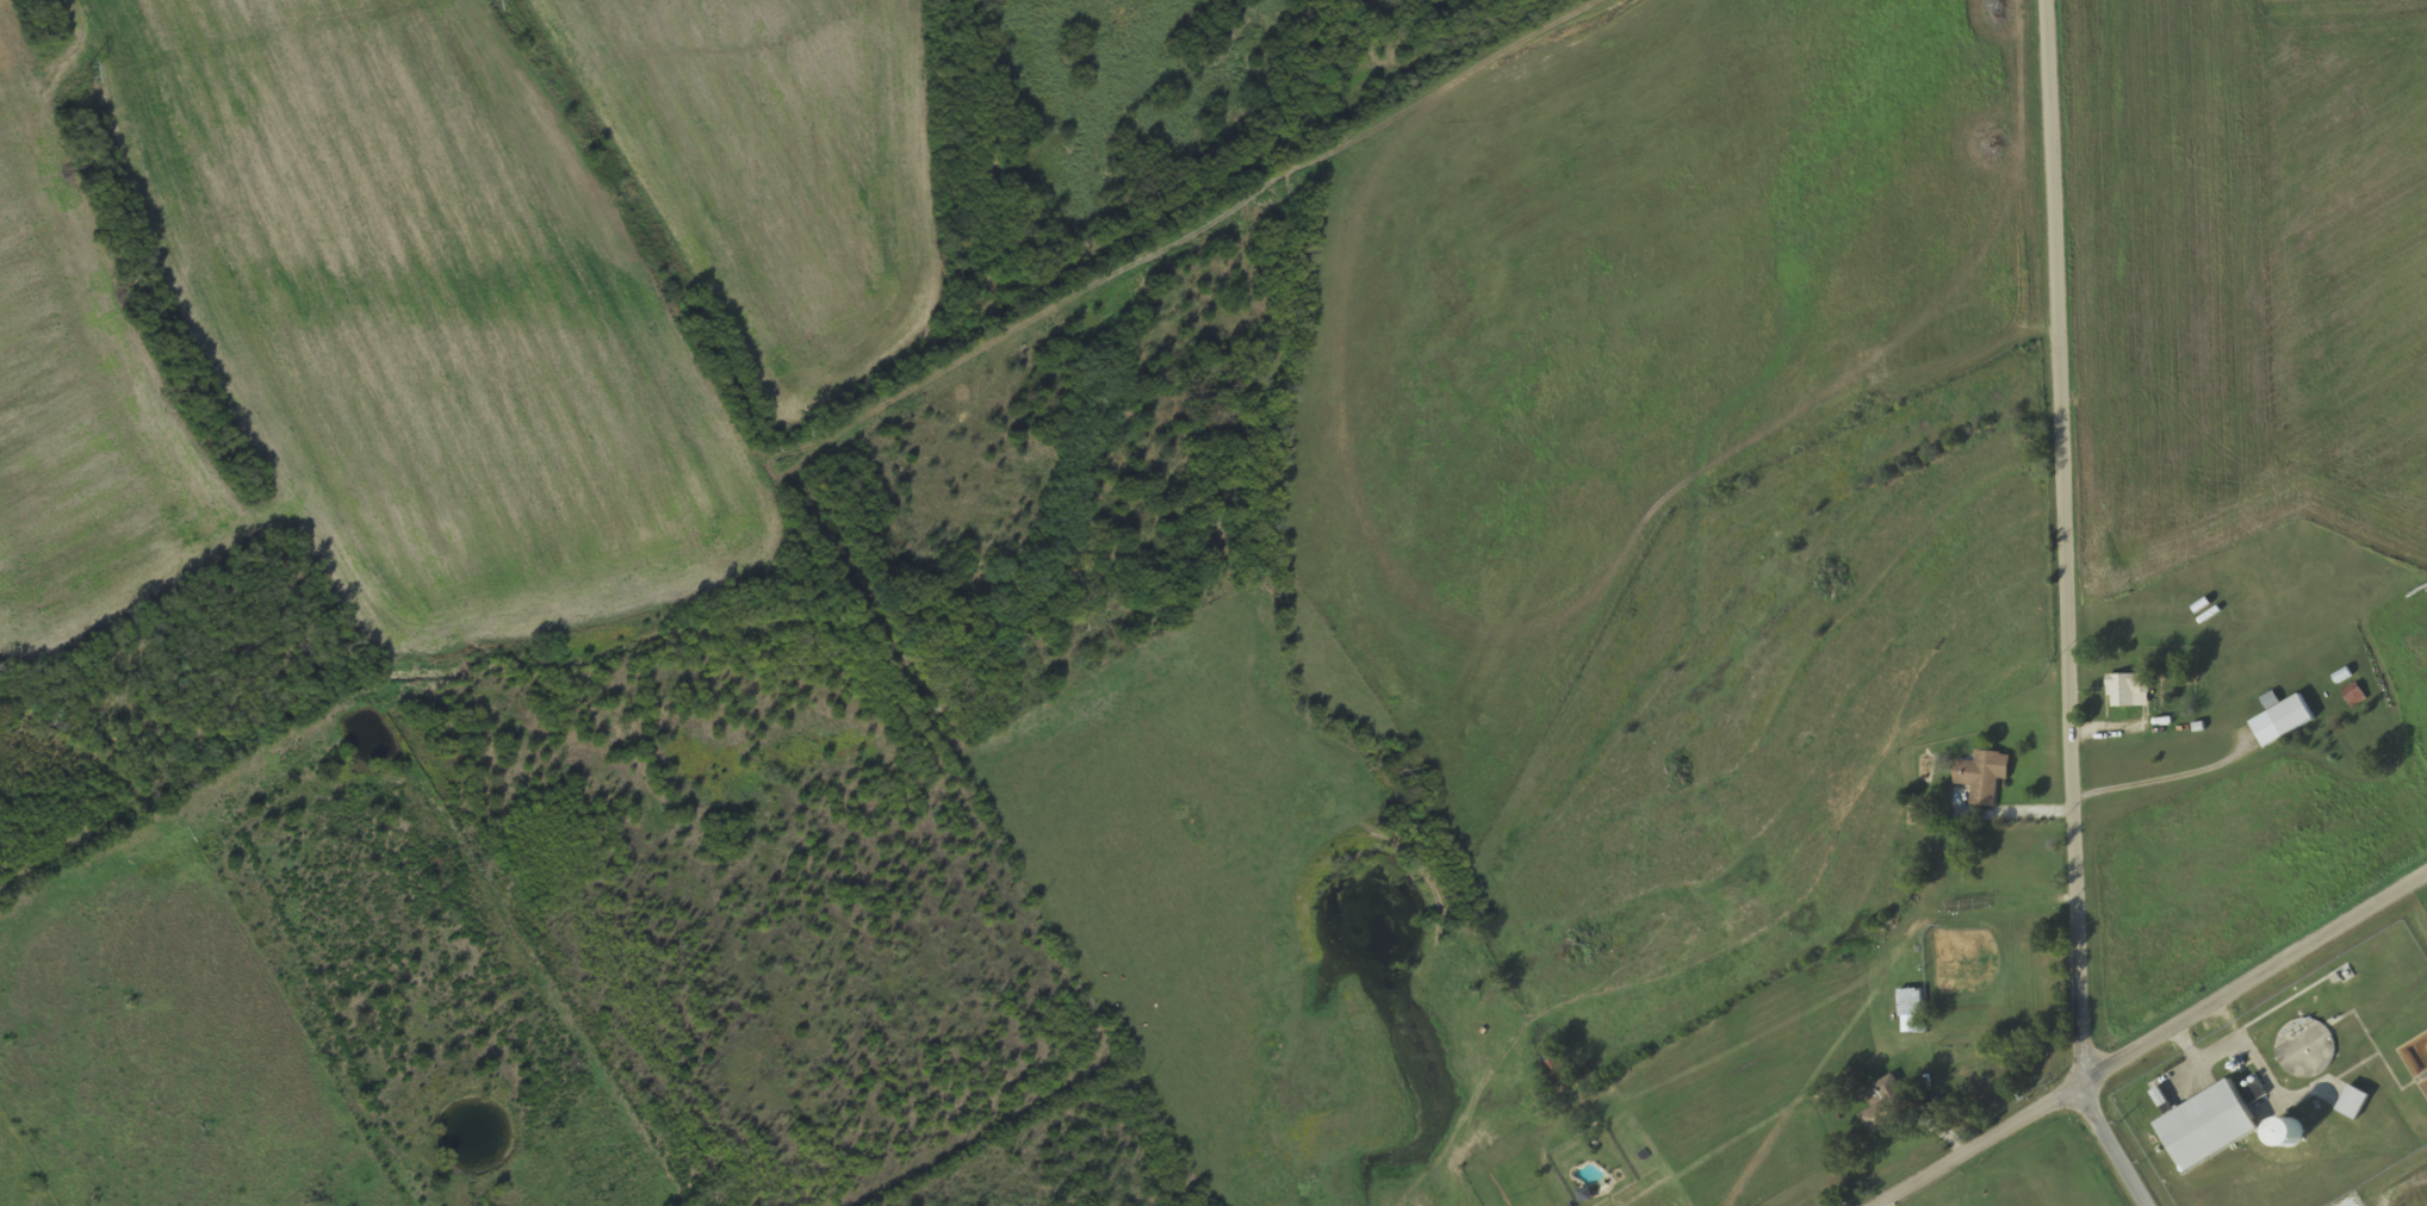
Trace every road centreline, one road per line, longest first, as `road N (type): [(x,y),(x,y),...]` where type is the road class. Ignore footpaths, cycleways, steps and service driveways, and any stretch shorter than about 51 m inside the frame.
road 1 (tertiary): [(2044,0),(2082,1082),(2157,1205)]
road 2 (tertiary): [(2082,1082),(2426,879)]
road 3 (tertiary): [(1873,1205),(2082,1082)]

